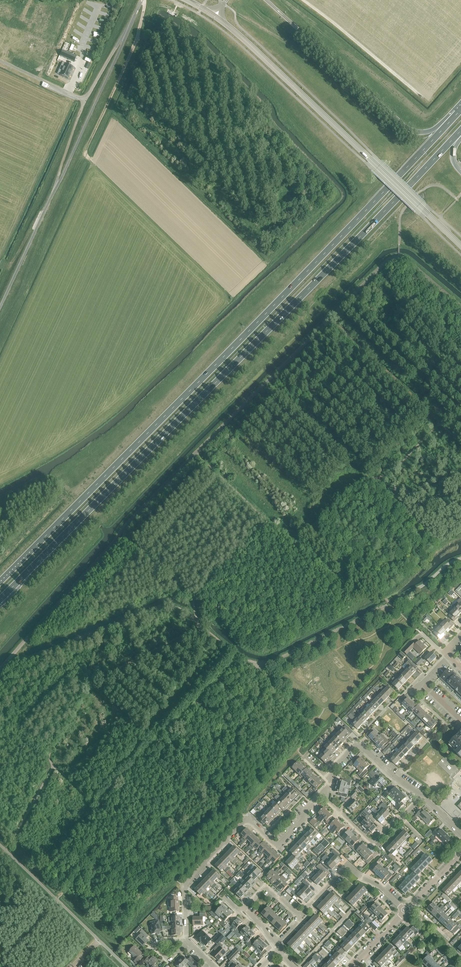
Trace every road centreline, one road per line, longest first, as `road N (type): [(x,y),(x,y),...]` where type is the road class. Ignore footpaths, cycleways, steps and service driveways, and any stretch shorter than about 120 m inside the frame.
road 1 (track): [(460,443),(441,423),(387,475),(353,485),(313,530),(280,532),(266,520),(193,597),(200,626),(94,683),(47,759),(55,767),(0,865)]
road 2 (trunk): [(0,599),(460,132)]
road 3 (trunk): [(445,126),(0,581)]
road 4 (track): [(390,604),(269,664),(236,656),(32,877)]
road 5 (track): [(12,656),(21,662),(160,605),(178,607),(305,717),(312,732),(299,747),(303,756)]
road 6 (secondary): [(460,246),(215,16)]
road 7 (track): [(0,308),(126,34)]
road 8 (residential): [(321,795),(278,846),(247,821),(228,838),(185,887),(186,938)]
road 9 (track): [(441,542),(268,381)]
road 10 (track): [(76,666),(247,821)]
road 11 (trunk): [(445,126),(410,130),(266,0)]
road 12 (track): [(125,832),(0,964)]
road 13 (track): [(55,767),(185,887)]
road 14 (unclassified): [(127,966),(0,847)]
road 15 (track): [(0,746),(118,623)]
road 16 (track): [(144,0),(138,38),(85,154)]
road 17 (track): [(441,423),(330,319)]
road 18 (track): [(175,878),(125,933),(109,934),(65,894)]
road 19 (track): [(313,530),(420,632)]
road 20 (residential): [(300,917),(348,866),(406,911)]
road 21 (residential): [(422,796),(372,841),(321,795)]
road 22 (residential): [(276,944),(247,905),(265,887),(300,917)]

